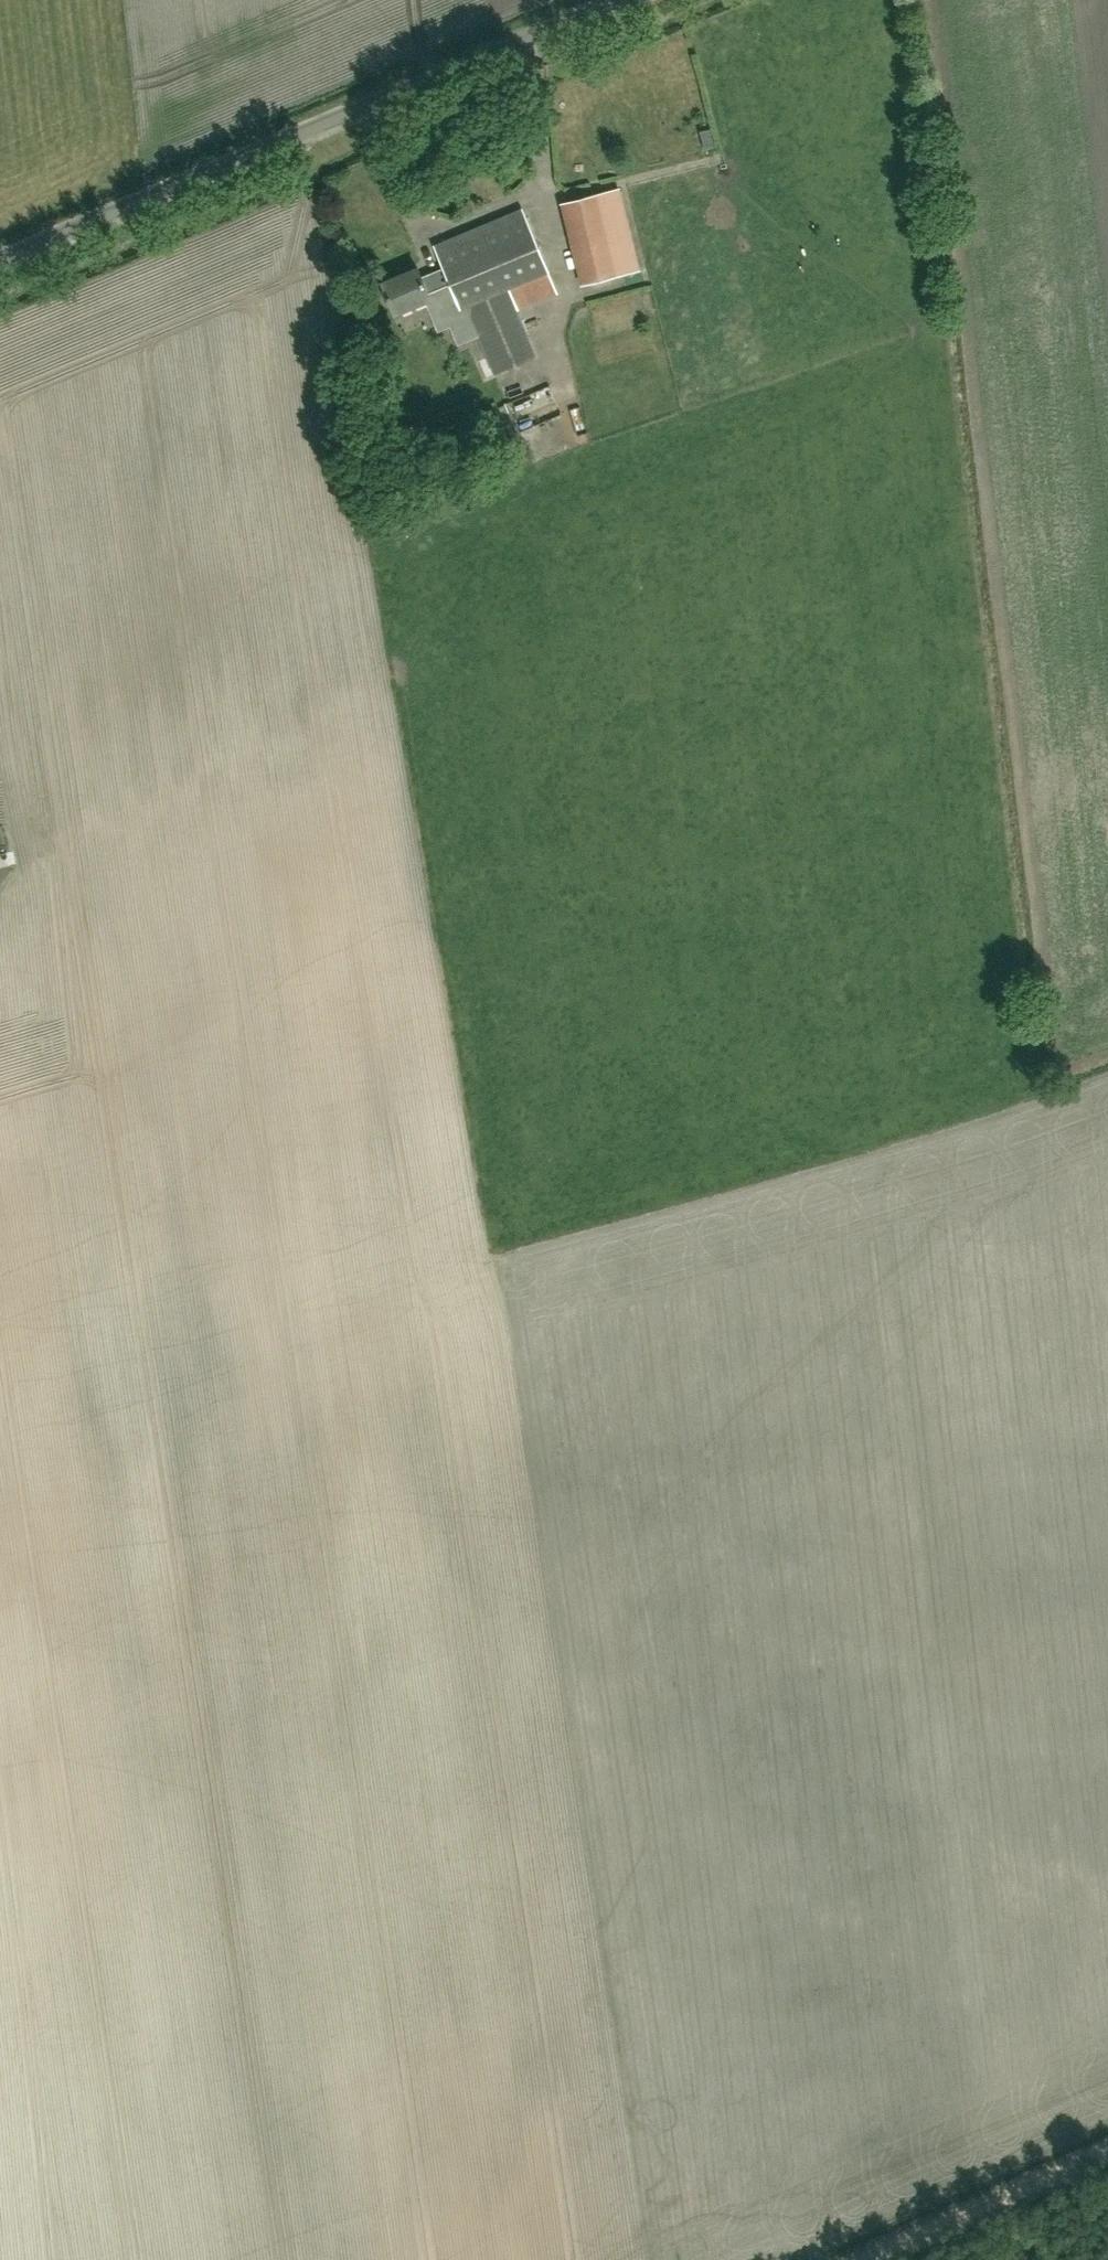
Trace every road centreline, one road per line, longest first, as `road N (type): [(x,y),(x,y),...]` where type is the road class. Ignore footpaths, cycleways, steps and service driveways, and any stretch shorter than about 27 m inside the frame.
road 1 (unclassified): [(0,260),(619,0)]
road 2 (track): [(1107,2148),(854,2259)]

